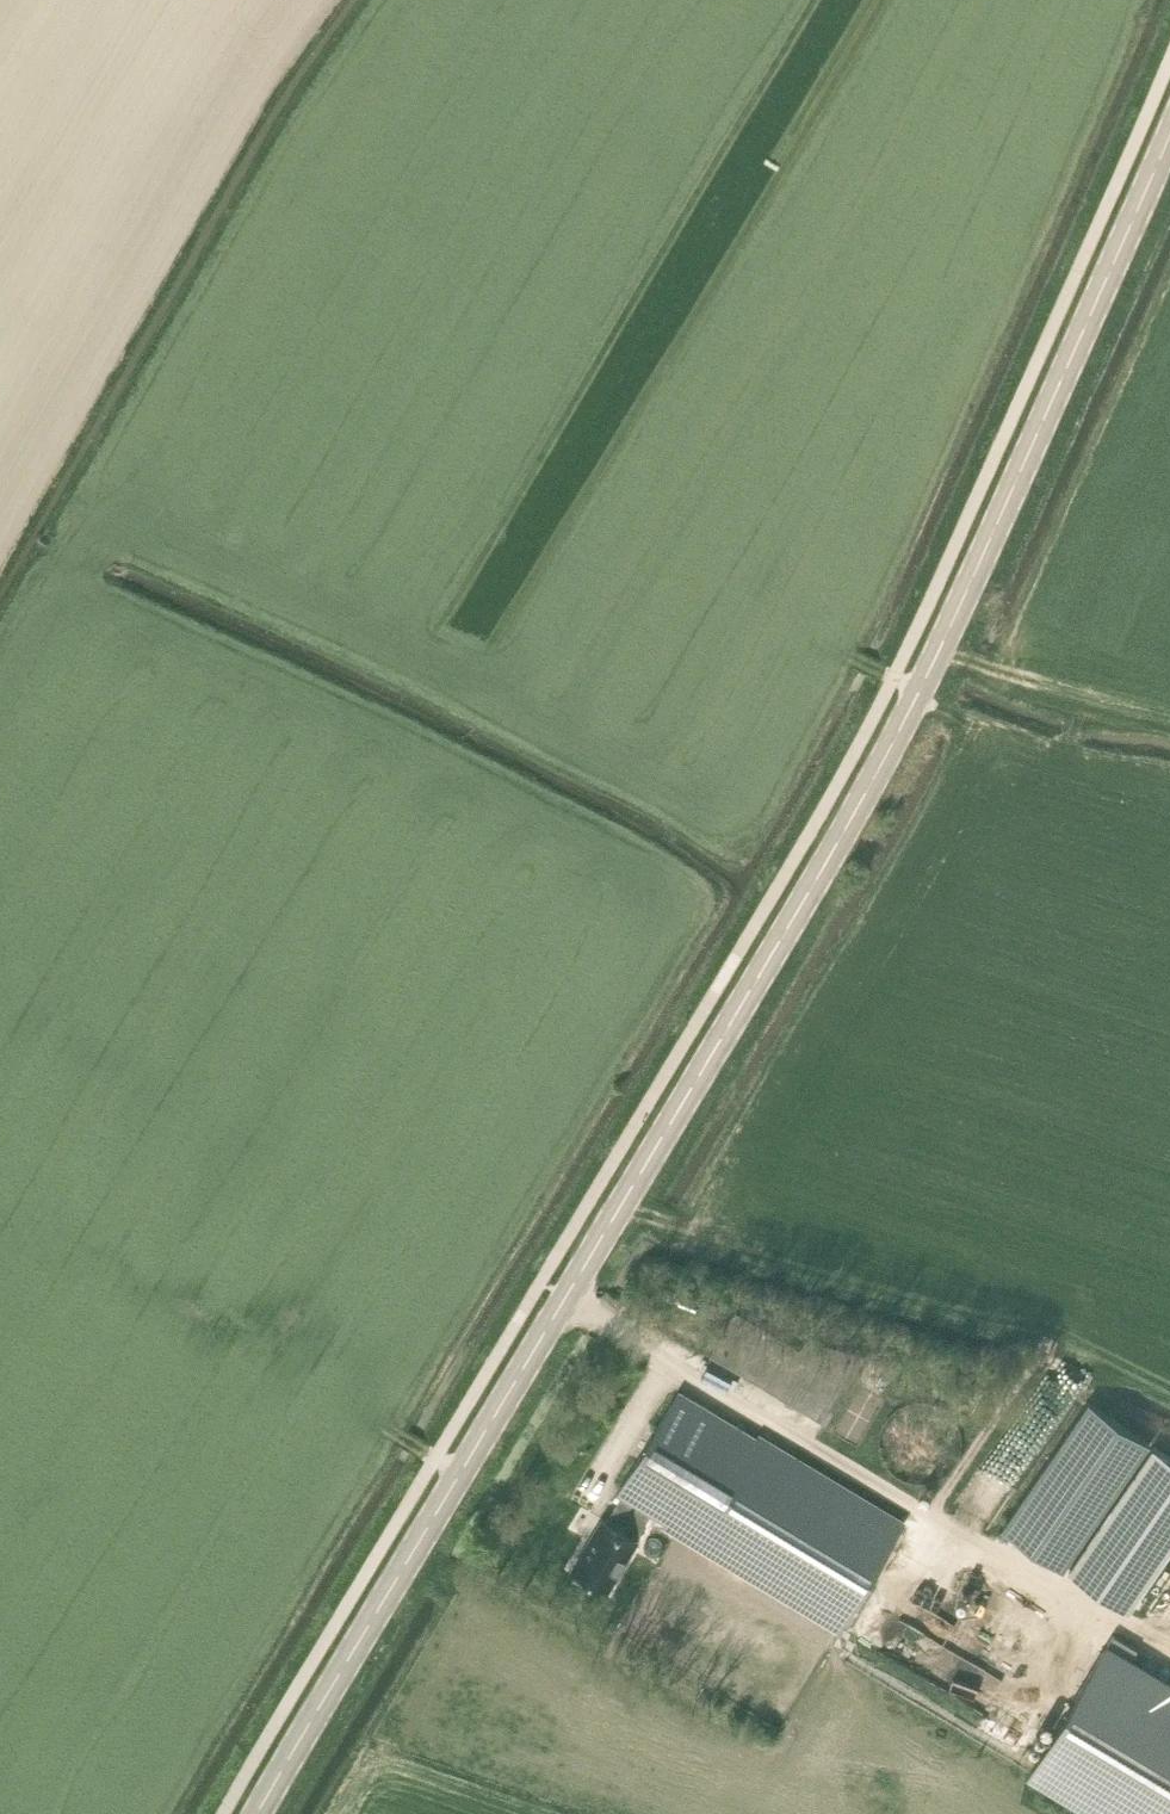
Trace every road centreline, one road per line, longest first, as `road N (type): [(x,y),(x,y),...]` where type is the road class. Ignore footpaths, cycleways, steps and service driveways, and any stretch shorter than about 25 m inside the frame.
road 1 (secondary): [(257,1813),(900,730),(1169,130)]

